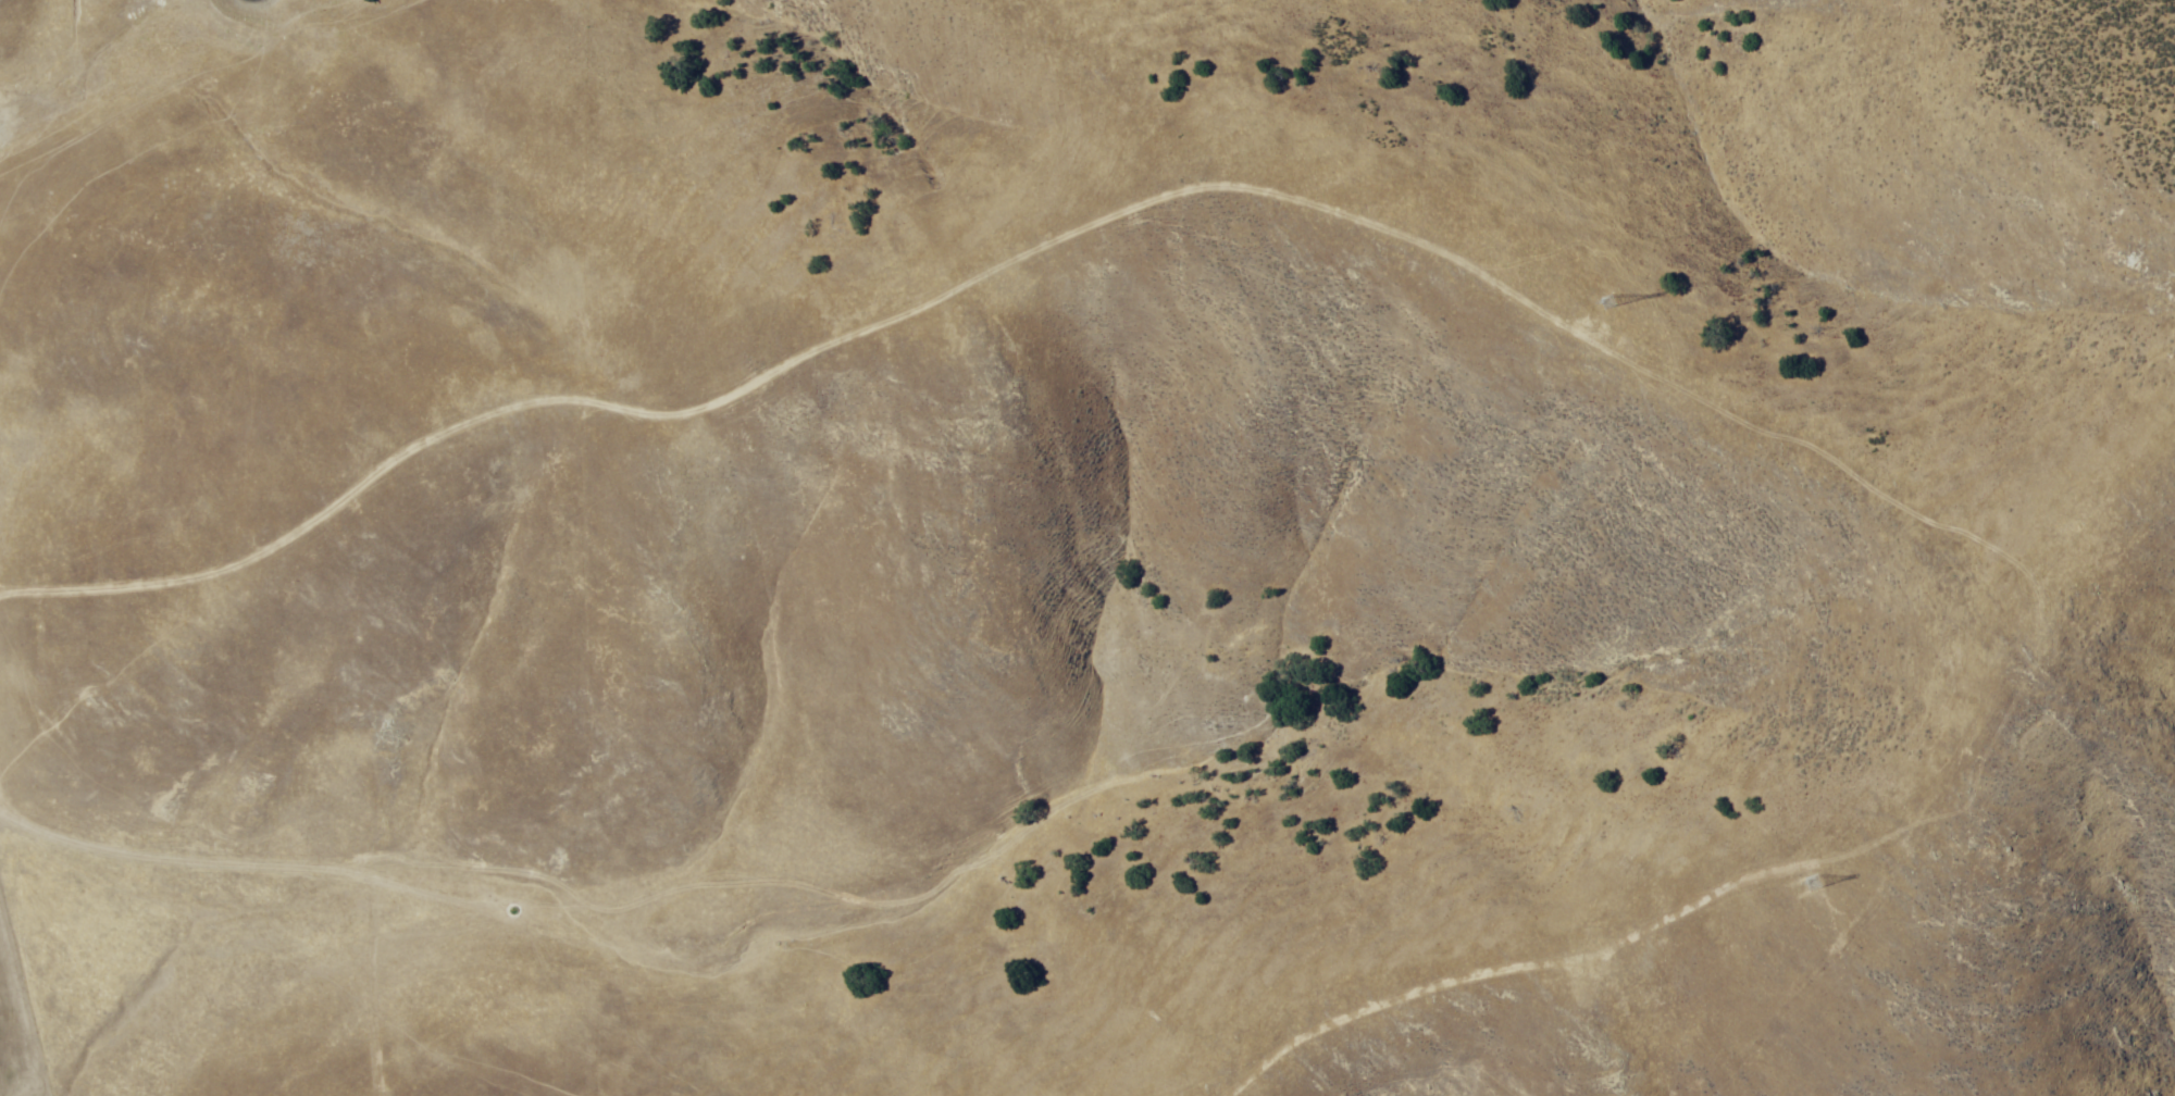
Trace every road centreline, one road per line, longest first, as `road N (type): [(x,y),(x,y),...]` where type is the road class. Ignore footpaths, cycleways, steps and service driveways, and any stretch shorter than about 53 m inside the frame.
road 1 (residential): [(0,896),(137,941),(494,946),(625,1021),(763,1021),(884,986),(1057,888),(1253,0)]

